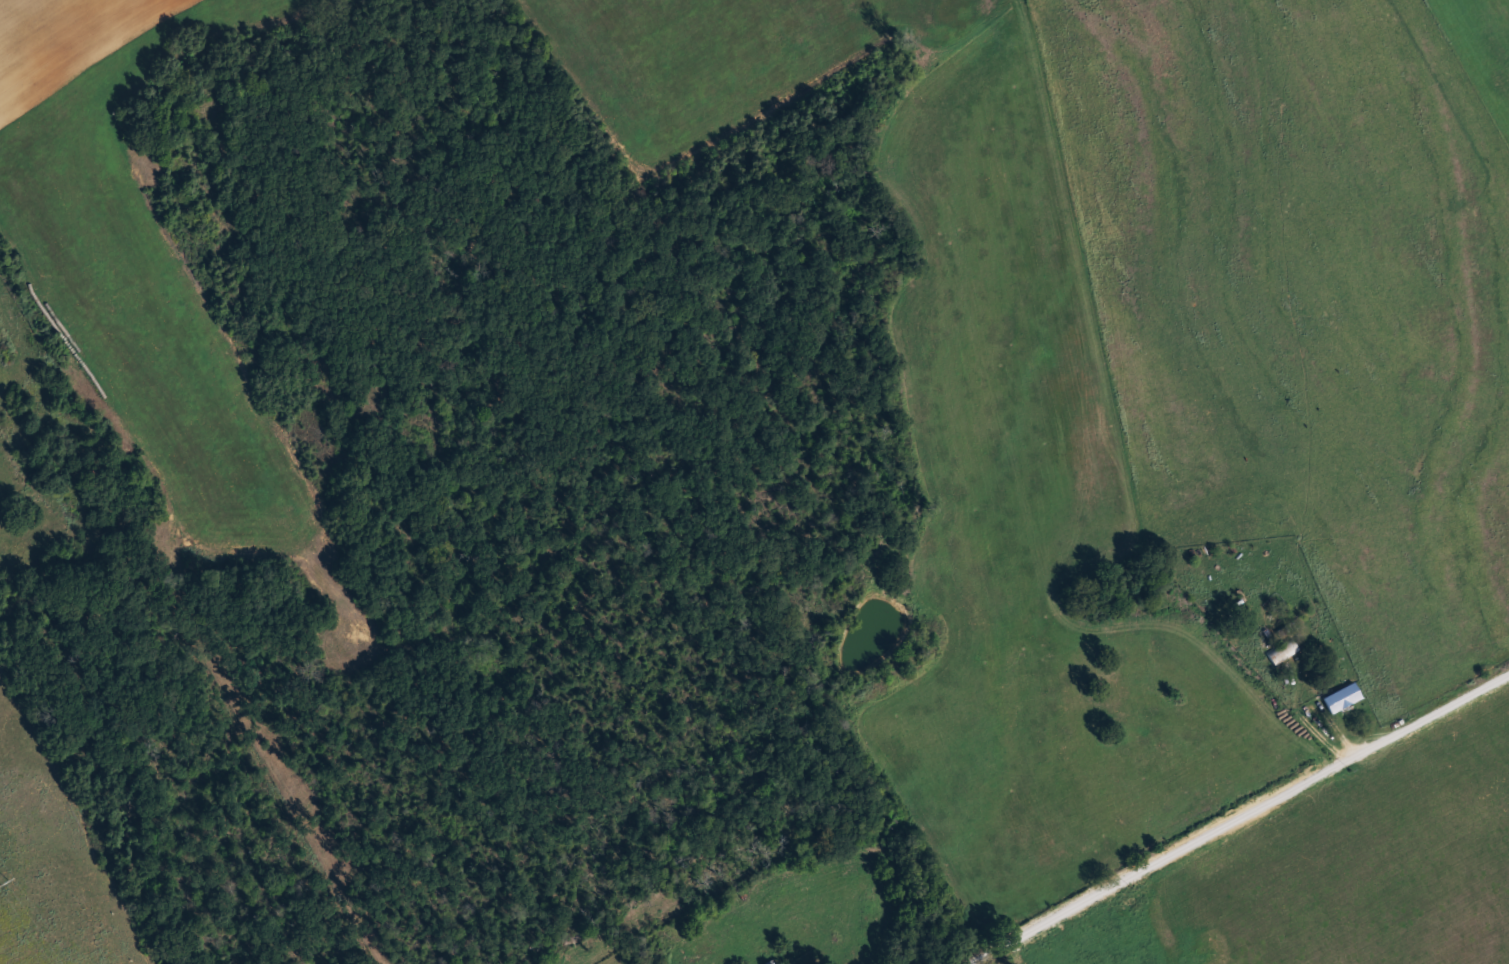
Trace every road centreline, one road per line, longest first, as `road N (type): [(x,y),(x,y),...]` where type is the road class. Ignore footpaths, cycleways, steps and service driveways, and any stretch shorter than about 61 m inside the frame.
road 1 (residential): [(955,963),(1508,665)]

